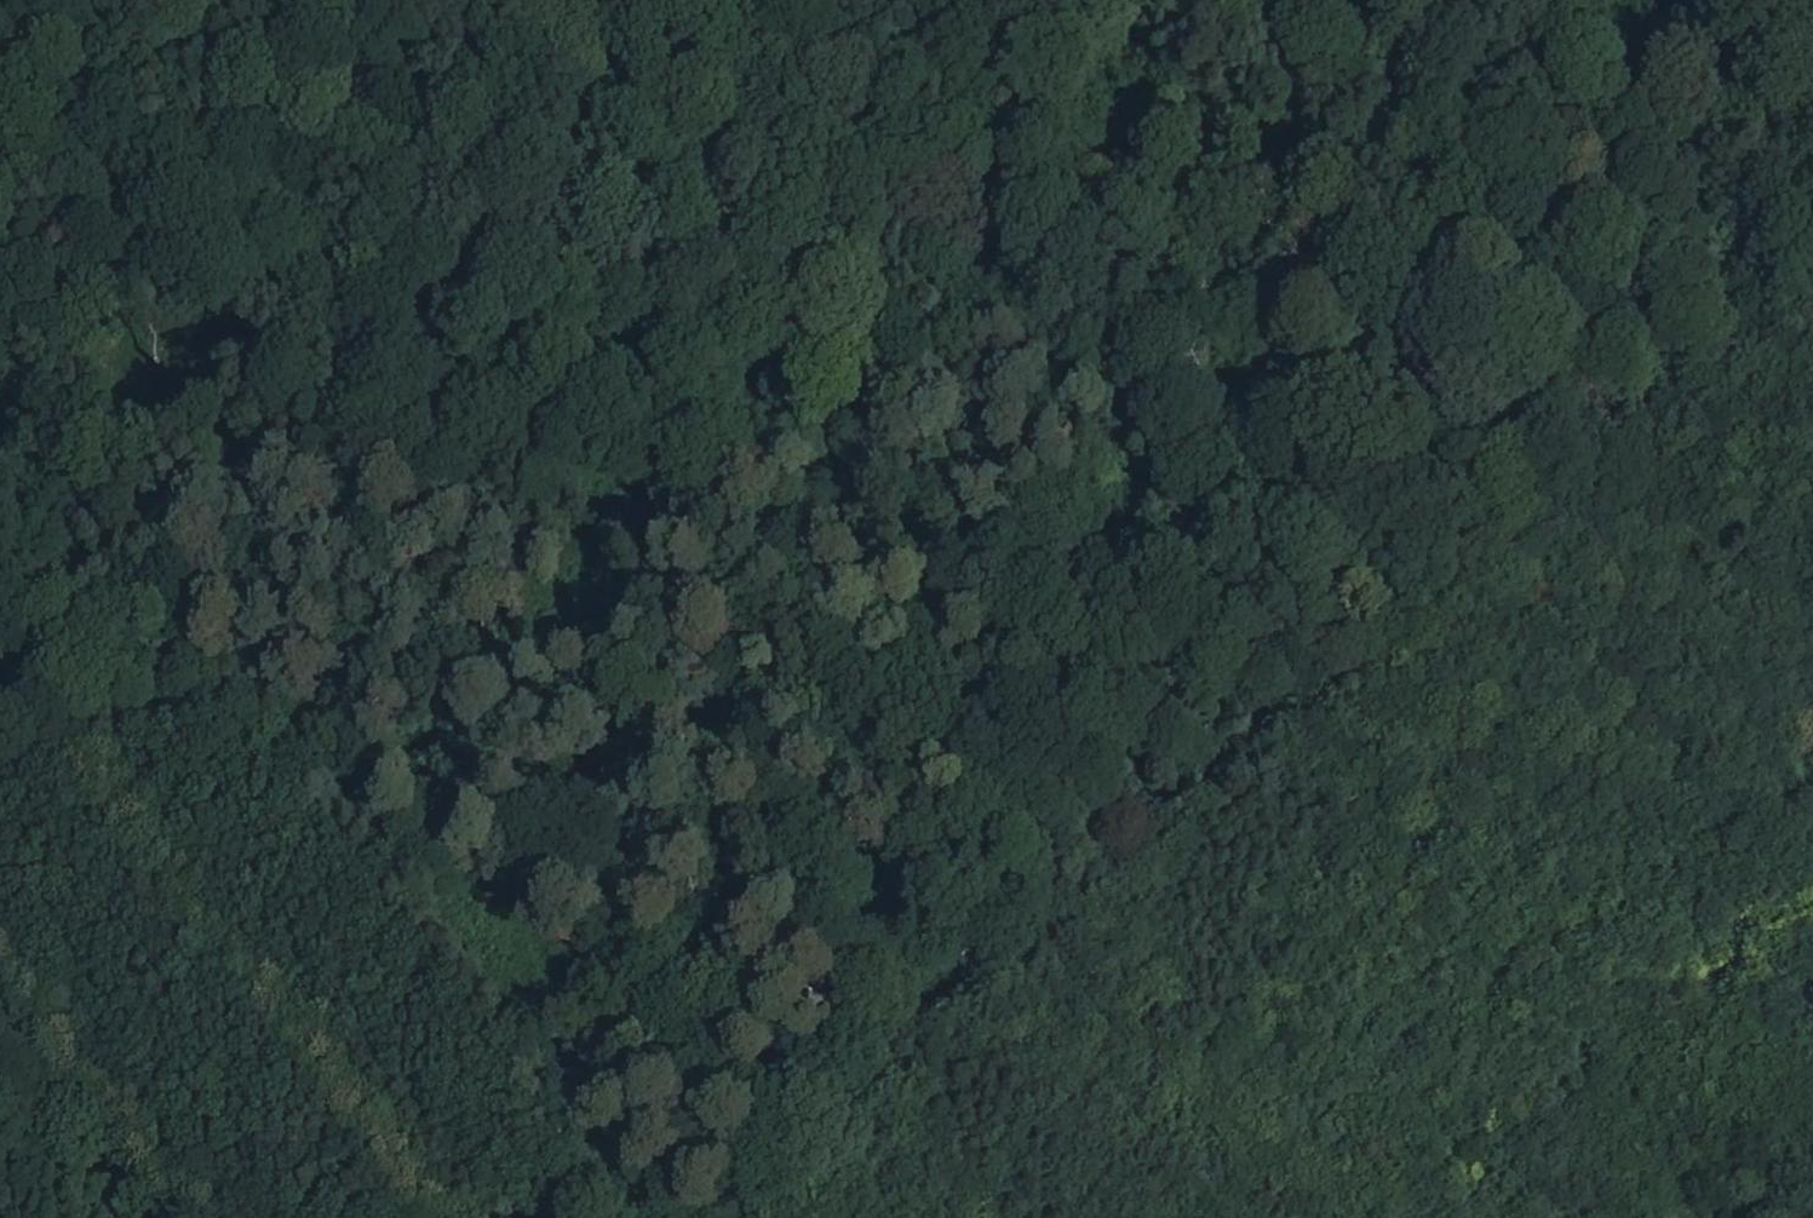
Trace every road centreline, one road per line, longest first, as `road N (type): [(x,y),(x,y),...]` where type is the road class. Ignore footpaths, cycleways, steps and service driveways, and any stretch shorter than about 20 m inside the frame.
road 1 (track): [(1812,295),(683,1217)]
road 2 (track): [(1812,776),(1532,937),(1260,1157),(1234,1217)]

